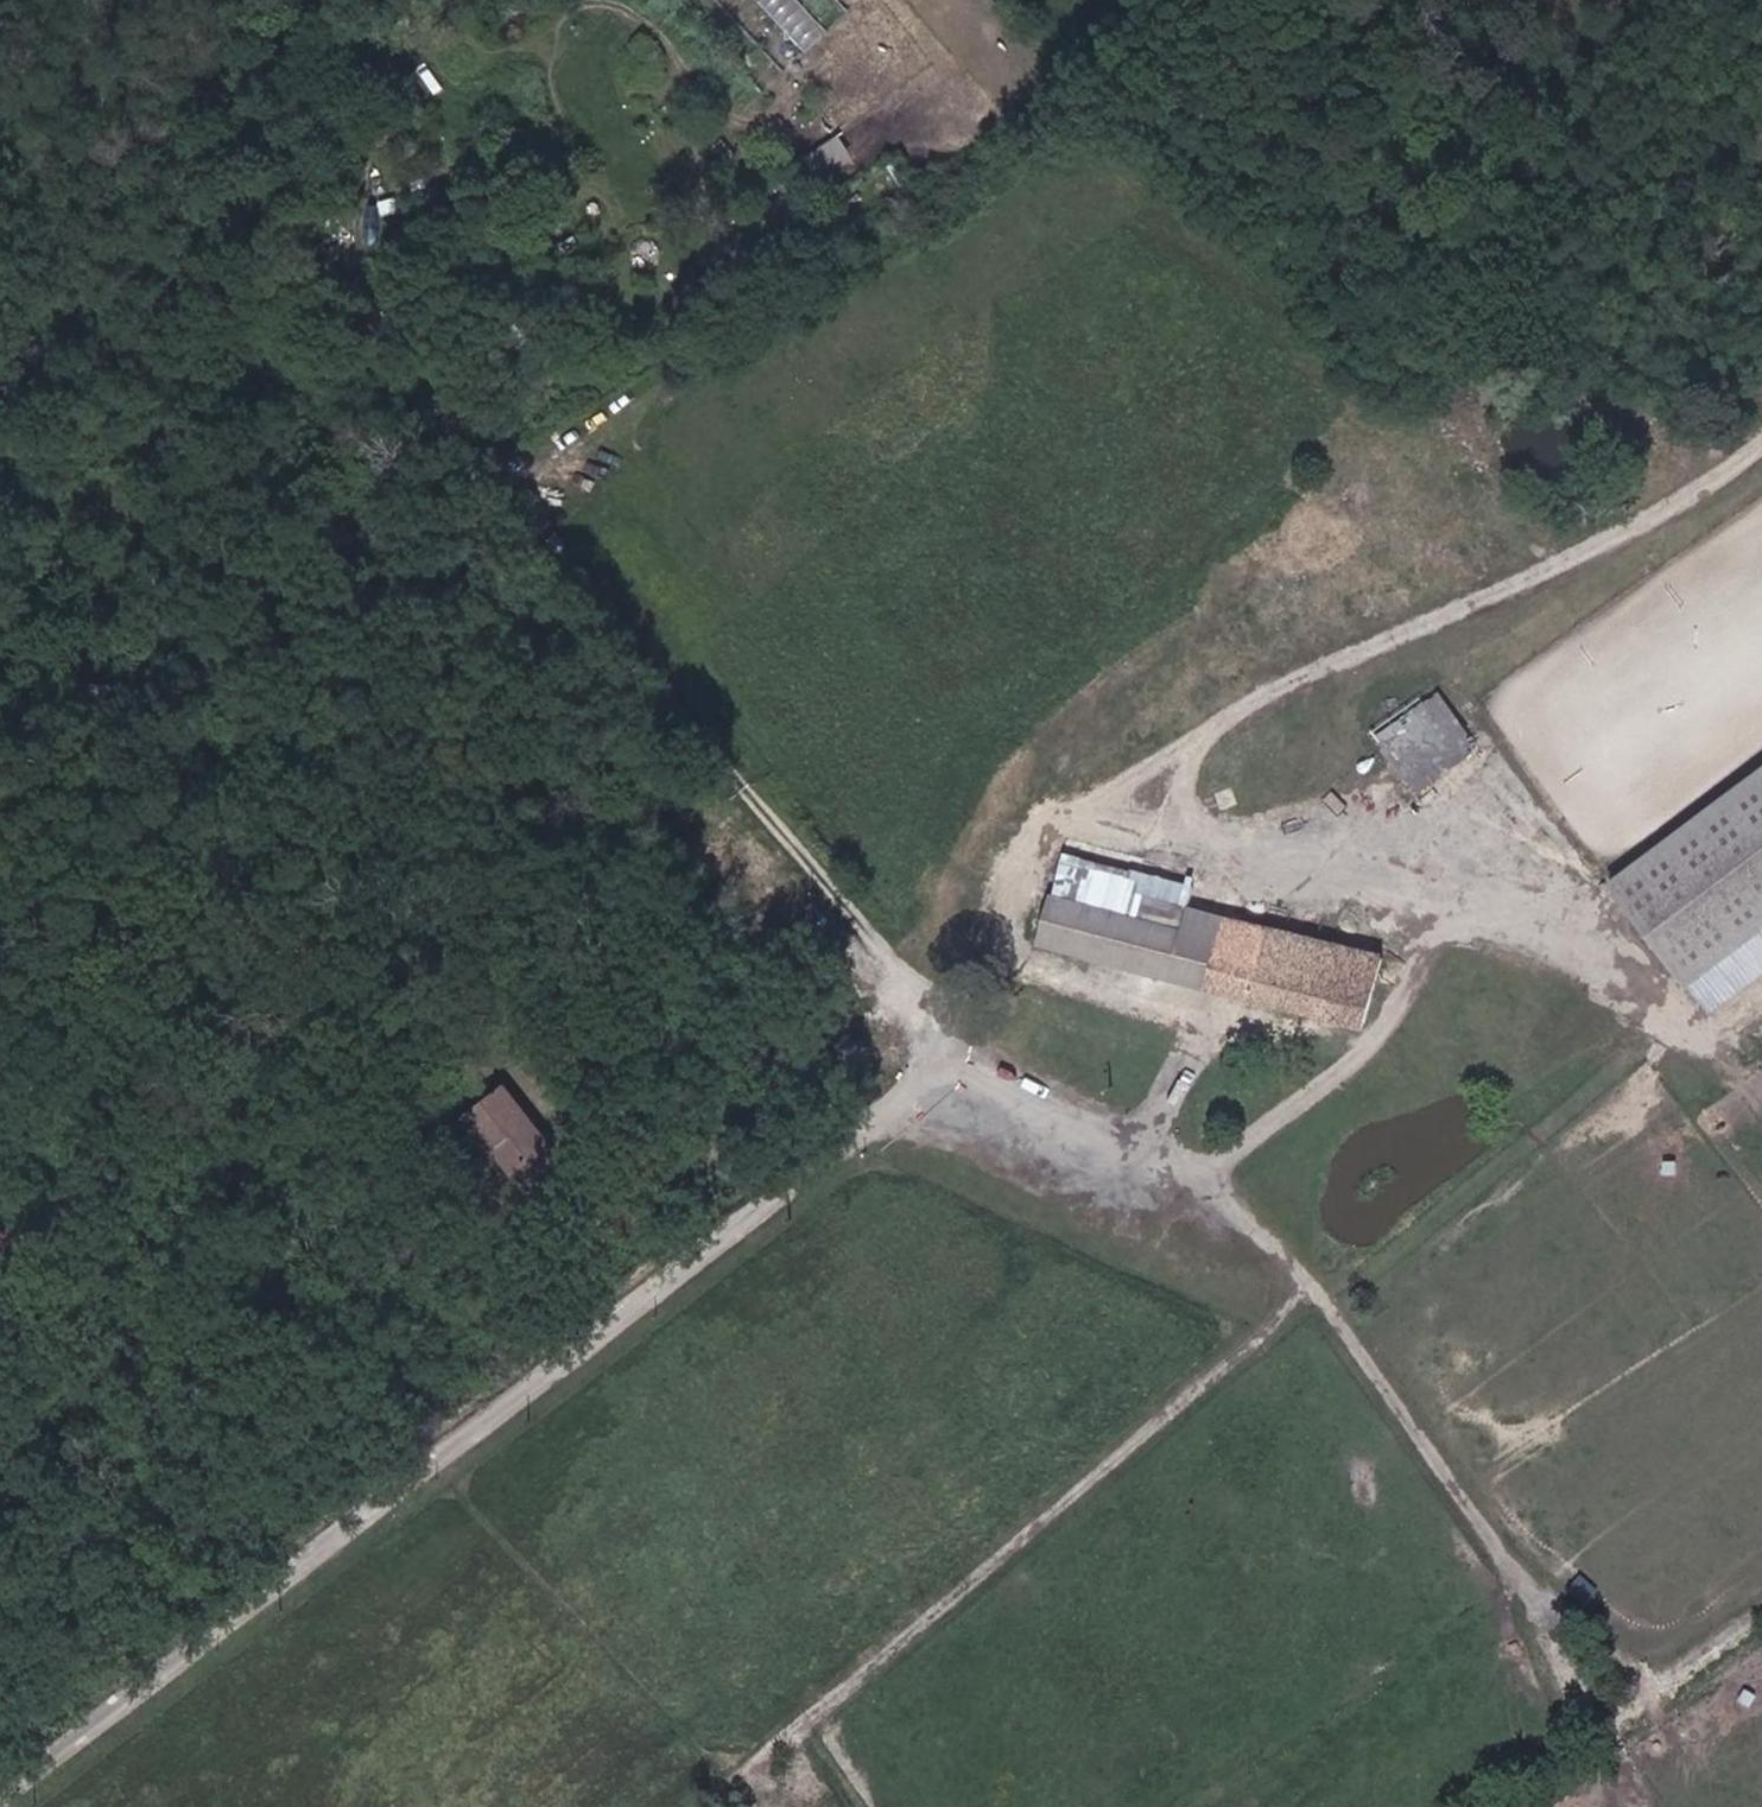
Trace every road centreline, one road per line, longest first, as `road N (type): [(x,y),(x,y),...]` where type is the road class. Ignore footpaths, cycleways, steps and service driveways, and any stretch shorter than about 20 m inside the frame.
road 1 (unclassified): [(0,1799),(897,1098),(964,1032),(987,979)]

